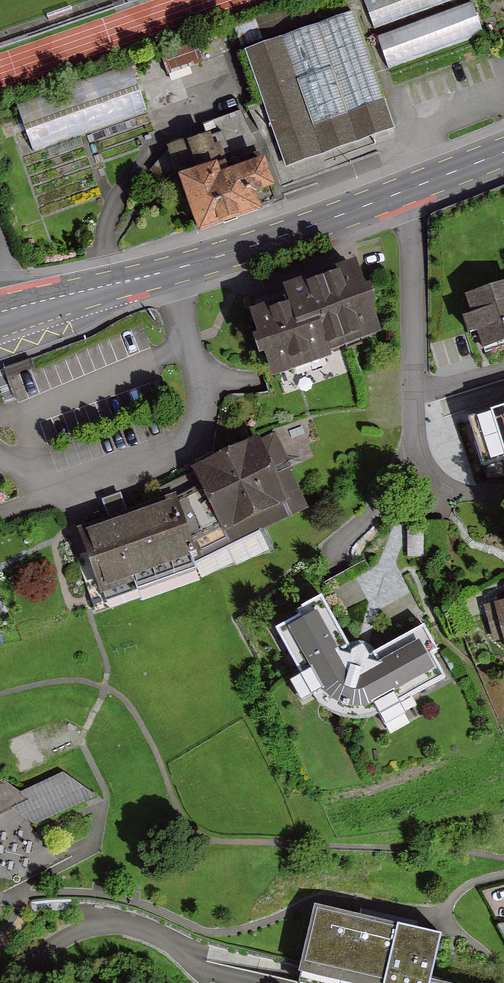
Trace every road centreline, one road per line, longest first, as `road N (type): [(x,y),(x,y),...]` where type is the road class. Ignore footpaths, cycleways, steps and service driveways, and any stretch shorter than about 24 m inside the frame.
road 1 (residential): [(503,496),(459,495),(426,473),(414,187)]
road 2 (residential): [(53,493),(195,431),(201,394),(172,270)]
road 3 (primary): [(414,187),(172,270)]
road 4 (primary): [(172,270),(0,316)]

